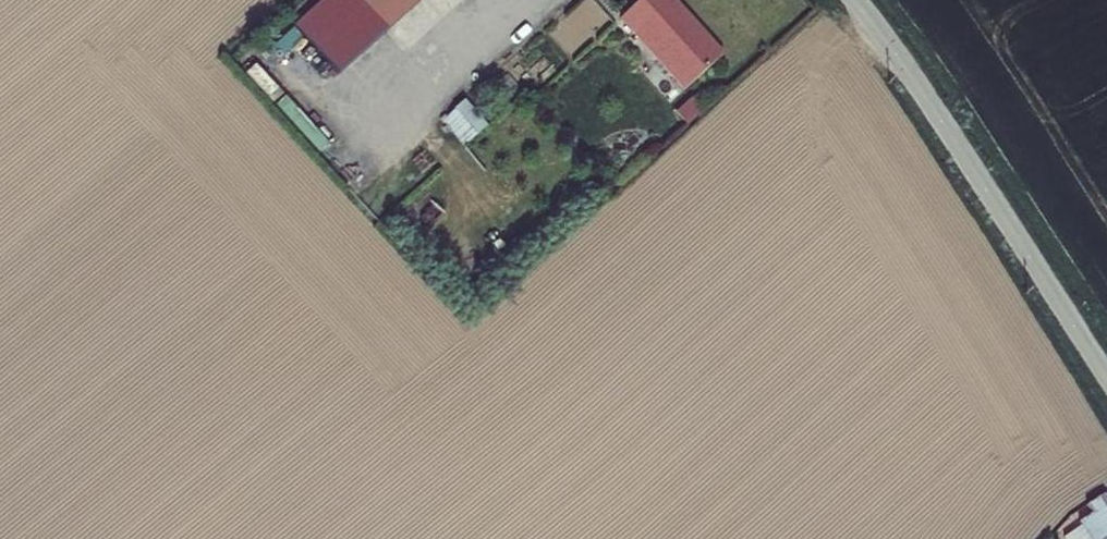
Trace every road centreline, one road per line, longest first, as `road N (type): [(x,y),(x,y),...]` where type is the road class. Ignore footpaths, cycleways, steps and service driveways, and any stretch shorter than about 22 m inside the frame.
road 1 (residential): [(854,0),(1106,379)]

